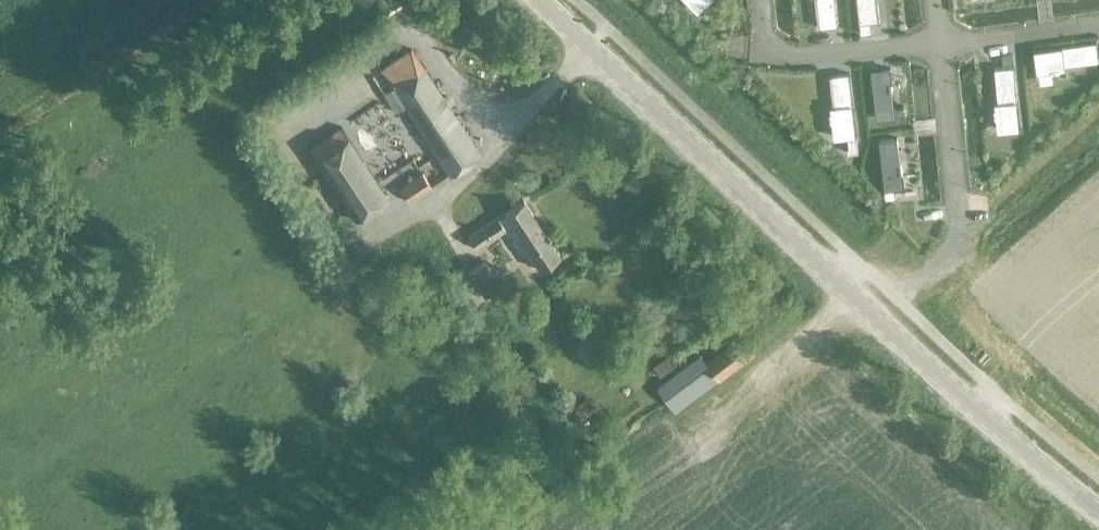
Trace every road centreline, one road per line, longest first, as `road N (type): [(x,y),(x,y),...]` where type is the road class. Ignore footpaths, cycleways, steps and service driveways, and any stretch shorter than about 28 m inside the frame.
road 1 (tertiary): [(1098,509),(1007,437),(536,0)]

